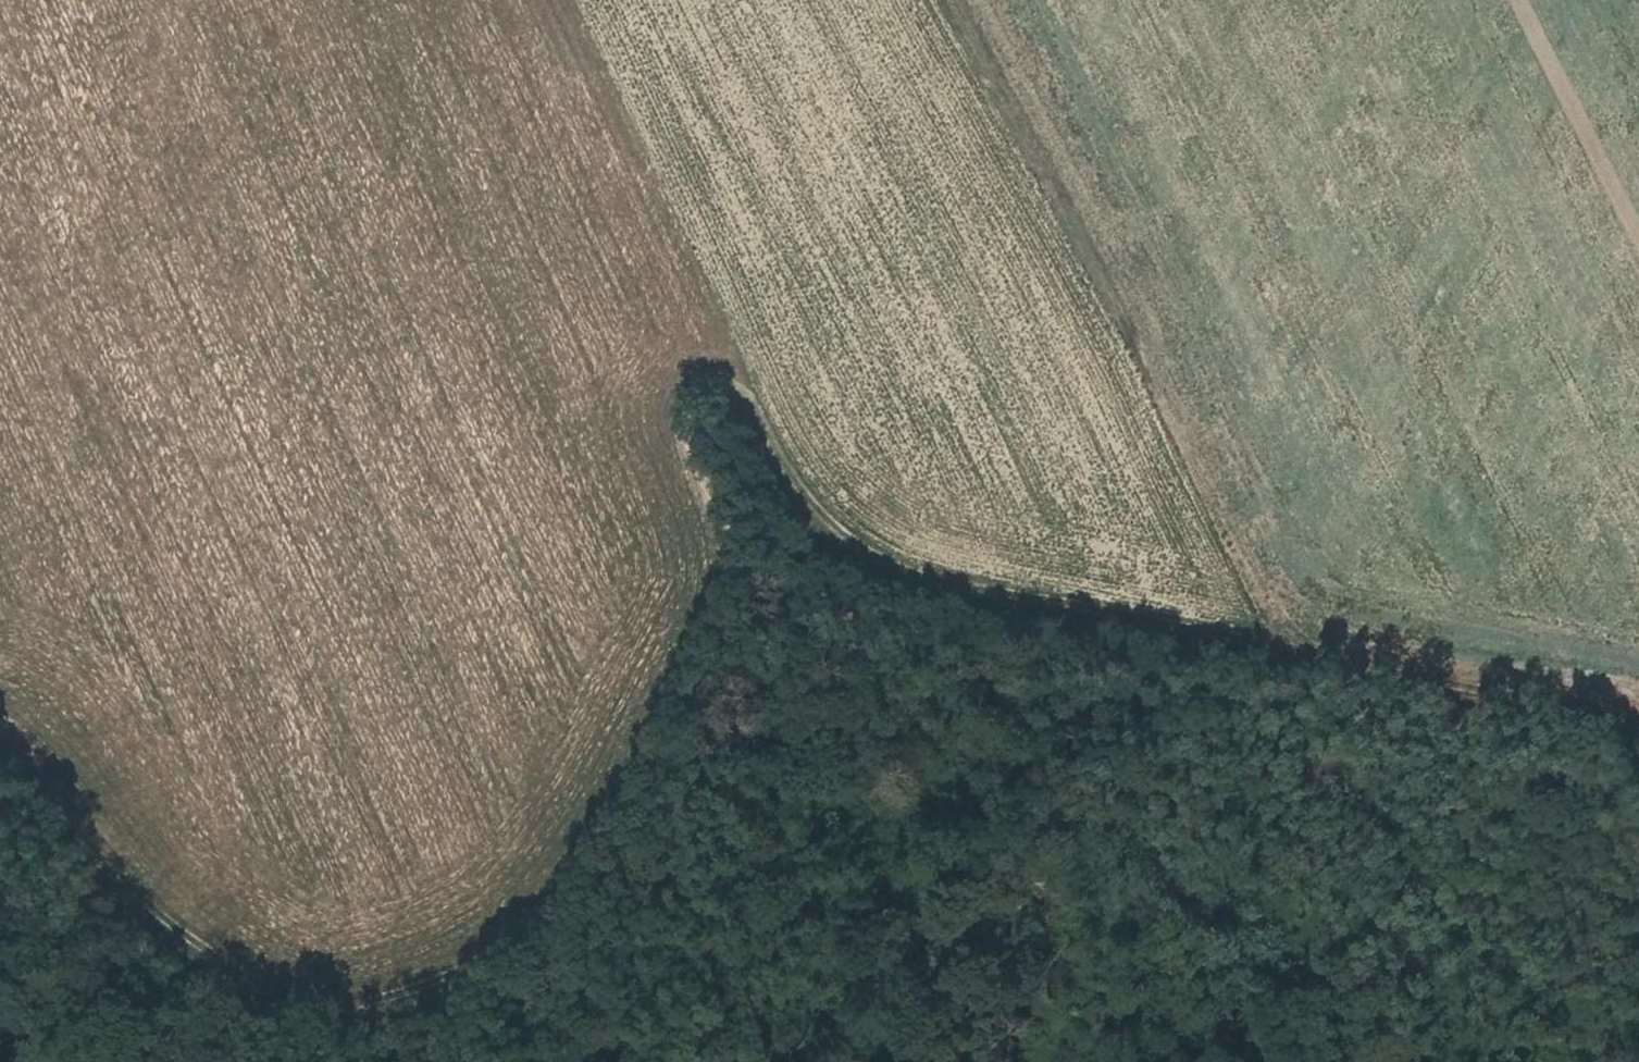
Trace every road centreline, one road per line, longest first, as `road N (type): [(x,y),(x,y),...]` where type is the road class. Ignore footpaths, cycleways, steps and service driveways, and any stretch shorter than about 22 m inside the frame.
road 1 (track): [(1638,699),(1371,651),(975,601),(841,559),(708,402),(684,413),(715,595),(521,933),(432,973),(339,995),(268,992),(152,912),(36,762),(0,737)]

